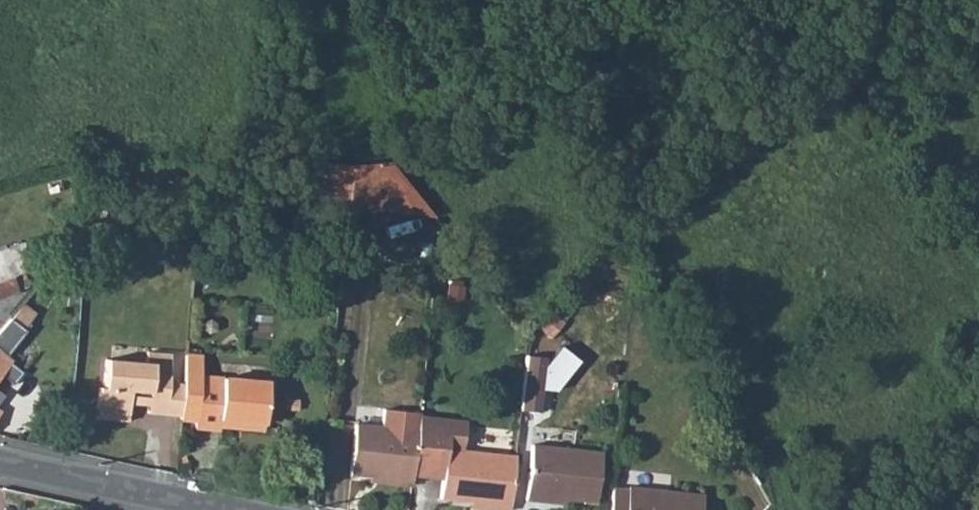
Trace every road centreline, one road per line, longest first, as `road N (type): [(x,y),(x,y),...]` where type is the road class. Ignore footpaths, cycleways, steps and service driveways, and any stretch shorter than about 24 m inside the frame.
road 1 (residential): [(233,509),(0,458)]
road 2 (track): [(928,0),(740,99)]

